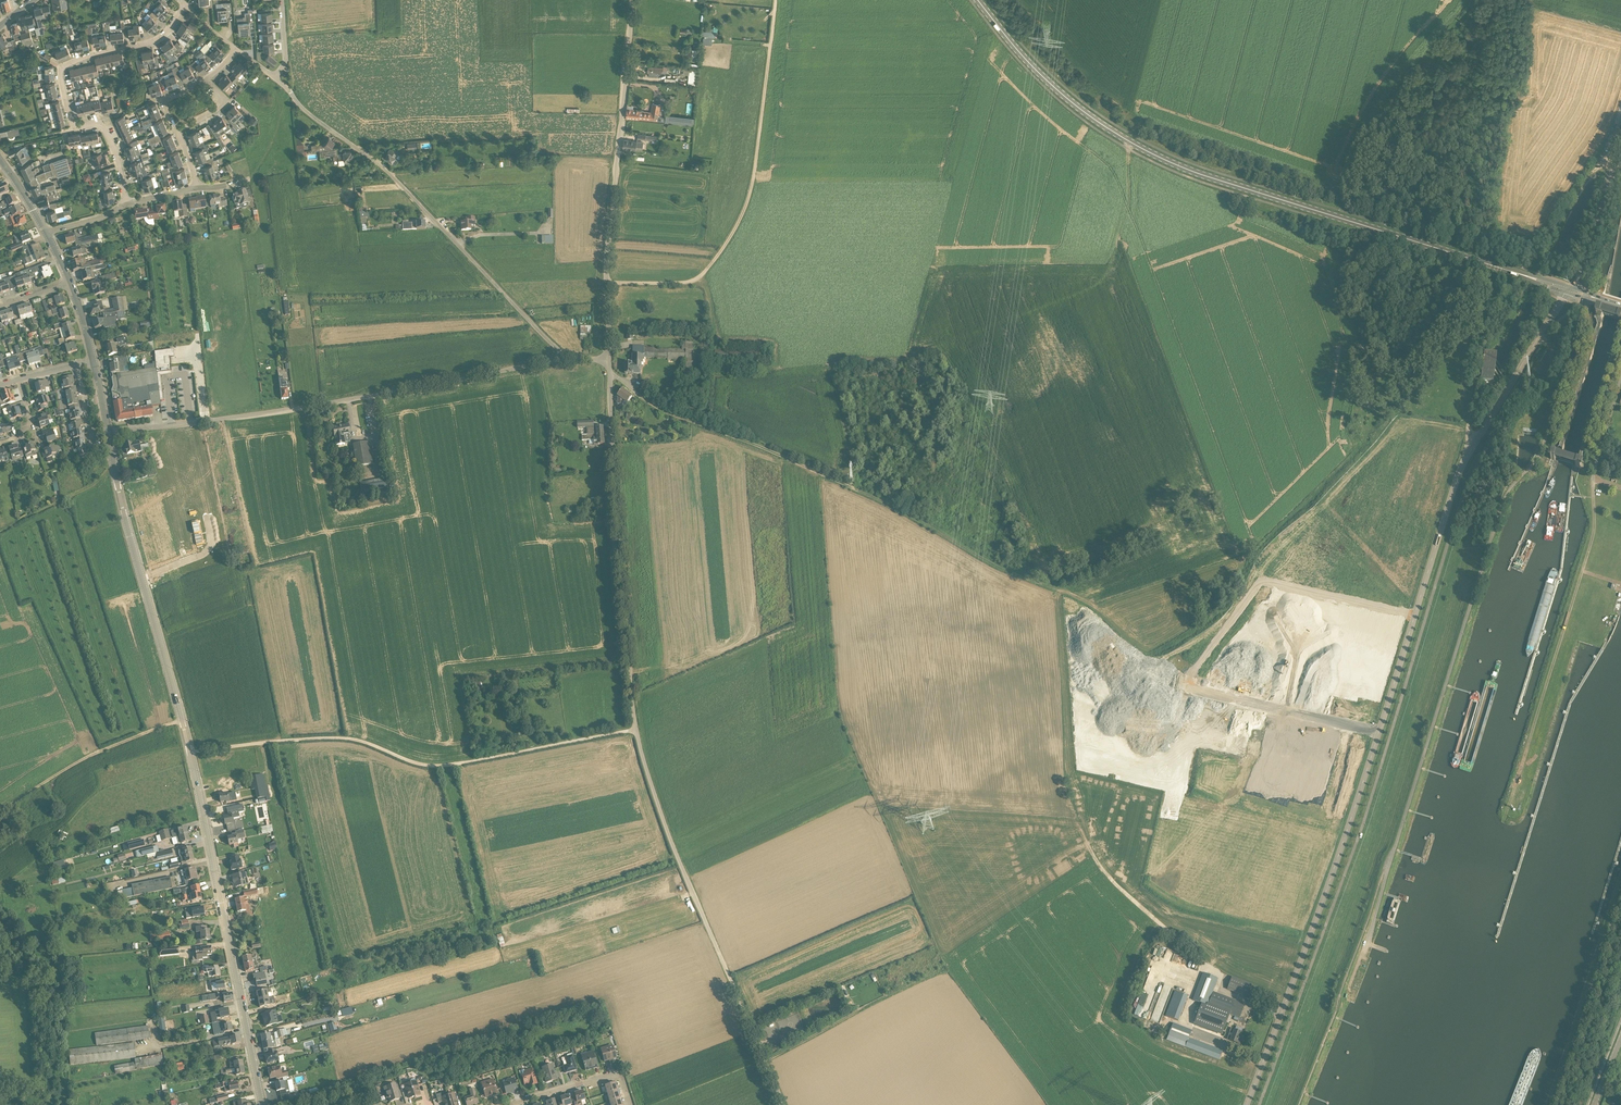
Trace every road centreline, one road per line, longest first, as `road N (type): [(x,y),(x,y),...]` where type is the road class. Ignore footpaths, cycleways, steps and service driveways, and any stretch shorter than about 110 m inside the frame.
road 1 (tertiary): [(1247,1104),(1343,844),(1455,489),(1568,290)]
road 2 (unclassified): [(784,1104),(672,844),(636,732),(610,377)]
road 3 (tertiary): [(262,1104),(190,752),(108,434)]
road 4 (tertiary): [(1568,290),(1195,174),(1144,151),(1072,104),(978,0)]
road 5 (track): [(636,392),(1082,599),(1143,649)]
road 6 (track): [(1620,378),(1594,469),(1594,532),(1509,803),(1519,806),(1526,782)]
road 7 (track): [(636,732),(438,768),(339,740),(190,752)]
road 8 (unclassified): [(570,360),(382,168),(274,77)]
road 9 (track): [(776,0),(751,190),(733,232),(691,282),(607,283)]
road 10 (unclassified): [(570,360),(207,421)]
road 11 (unclassified): [(632,0),(608,248),(609,359)]
road 12 (residential): [(125,205),(103,126),(75,126),(61,69),(155,41),(185,4)]
road 13 (track): [(0,812),(81,760),(182,721)]
road 14 (residential): [(629,1104),(612,1075),(512,1104)]
road 15 (track): [(0,533),(114,467)]

